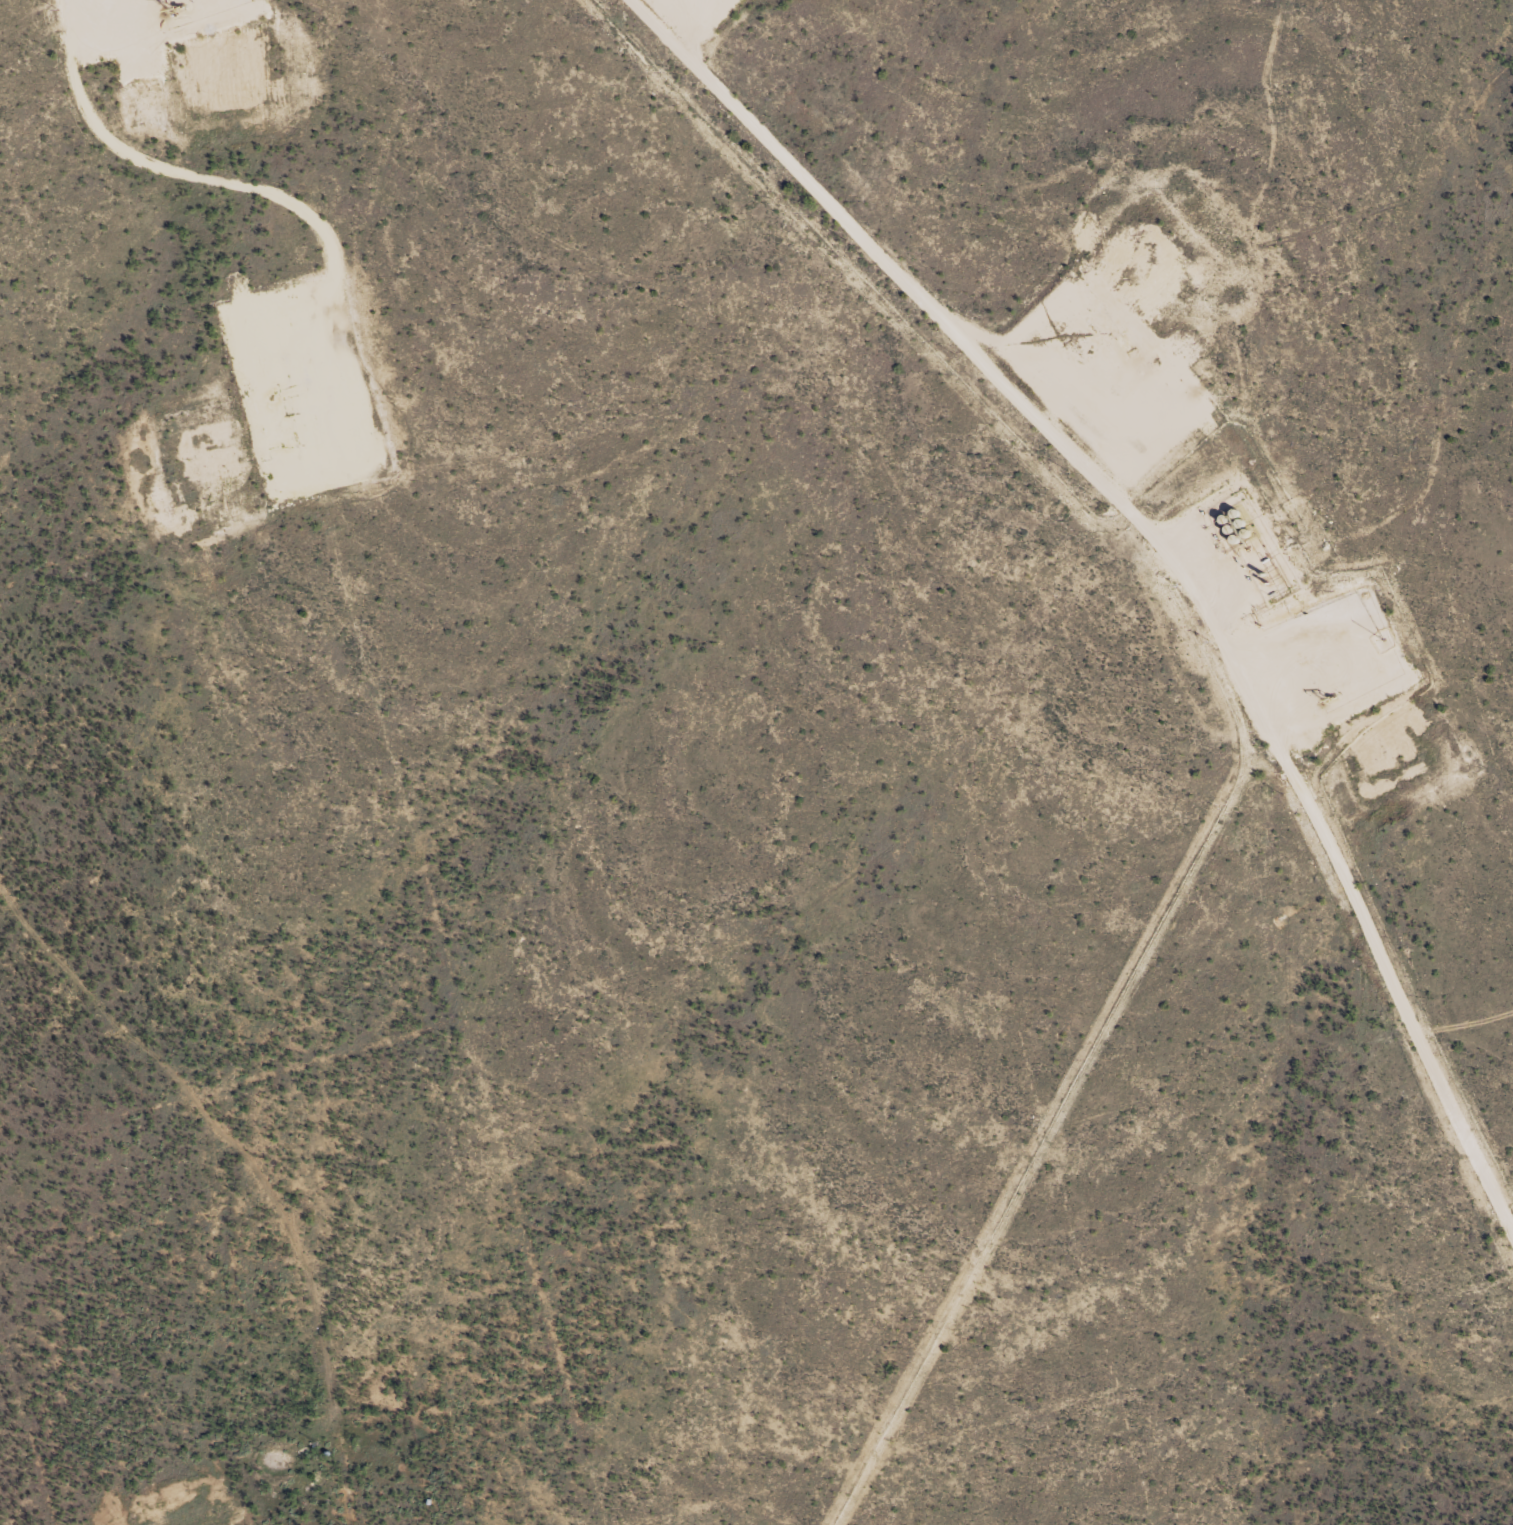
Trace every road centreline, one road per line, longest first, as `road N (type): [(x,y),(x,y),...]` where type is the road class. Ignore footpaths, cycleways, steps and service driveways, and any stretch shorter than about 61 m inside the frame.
road 1 (residential): [(1512,1272),(1131,515),(638,0)]
road 2 (track): [(353,1524),(308,1243),(0,906)]

